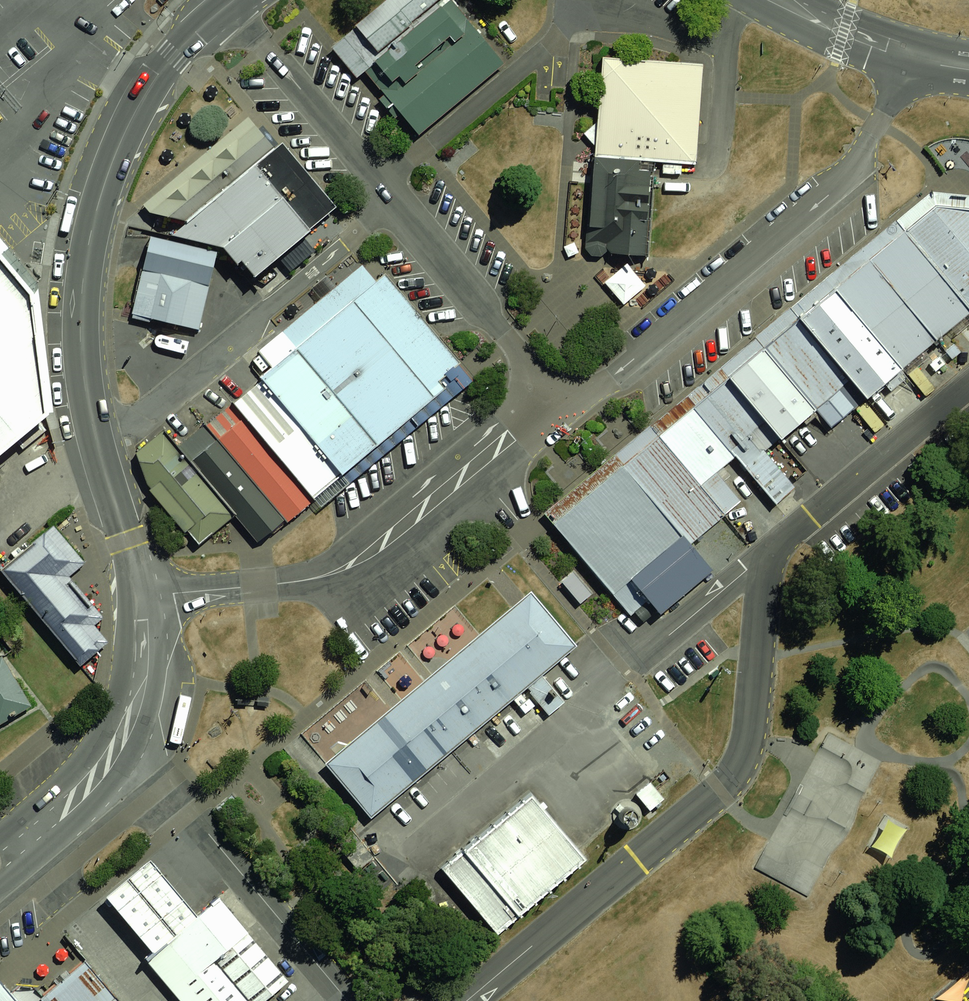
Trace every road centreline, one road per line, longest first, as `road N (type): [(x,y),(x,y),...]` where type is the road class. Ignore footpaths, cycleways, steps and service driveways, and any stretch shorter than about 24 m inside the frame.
road 1 (unclassified): [(467,1000),(720,790),(748,750),(768,555)]
road 2 (unclassified): [(909,59),(832,192),(611,377),(546,412)]
road 3 (unclassified): [(229,4),(158,75),(100,200),(82,331),(98,444)]
road 4 (residential): [(421,842),(768,555)]
road 5 (unclassified): [(153,596),(311,579),(350,566),(546,412)]
road 6 (unclassified): [(98,444),(393,205)]
road 7 (unclassified): [(130,757),(170,783),(349,1000)]
road 8 (unclassified): [(0,840),(93,747),(153,596)]
road 9 (unclassified): [(568,0),(553,41),(380,190)]
road 10 (unclassified): [(768,555),(968,386)]
road 11 (unclassified): [(546,412),(526,362),(393,205)]
road 12 (unclassified): [(380,190),(229,4)]
road 13 (unclassified): [(130,757),(97,800),(0,887)]
road 14 (unclassified): [(153,596),(155,685),(130,757)]
road 15 (unclassified): [(98,444),(153,596)]
road 16 (unclassified): [(909,59),(775,0)]

